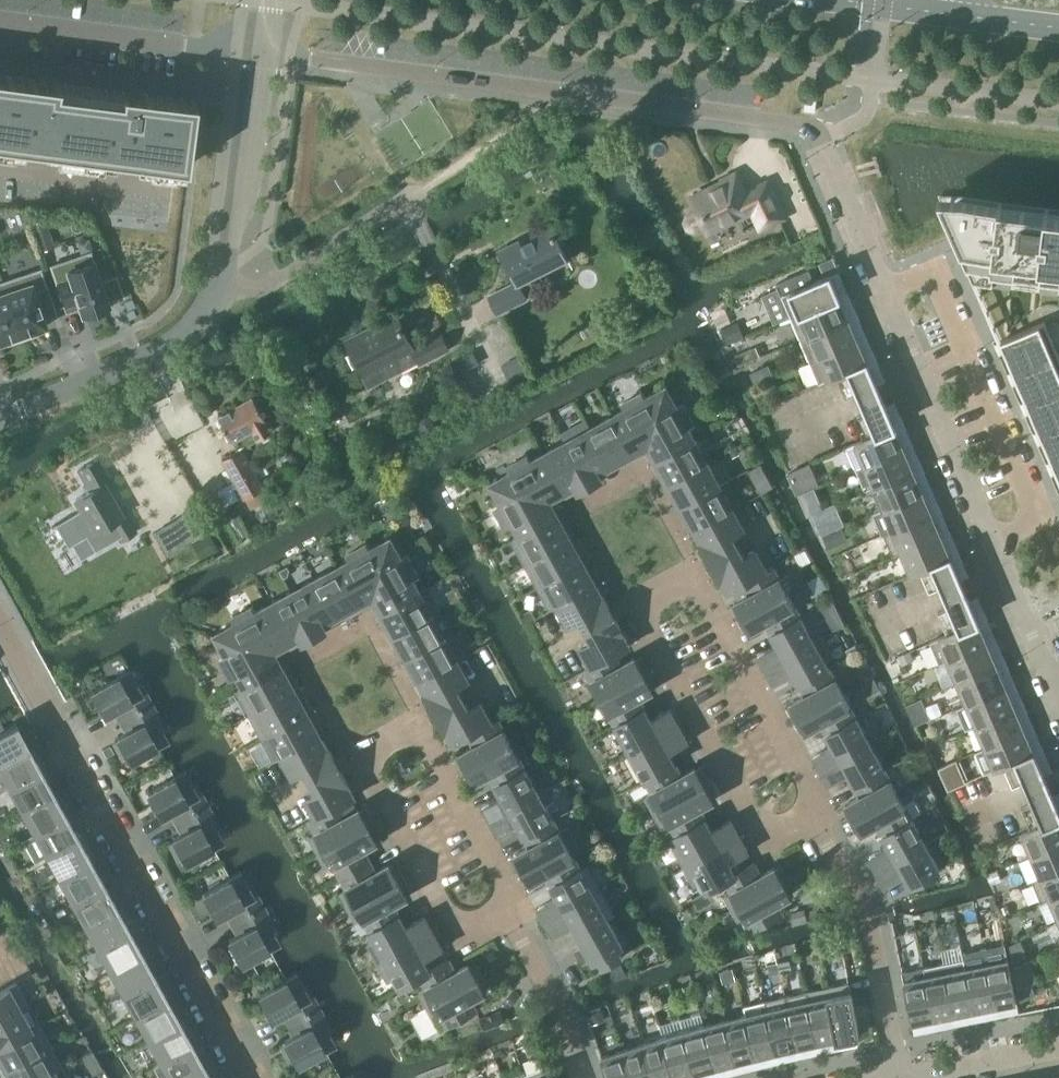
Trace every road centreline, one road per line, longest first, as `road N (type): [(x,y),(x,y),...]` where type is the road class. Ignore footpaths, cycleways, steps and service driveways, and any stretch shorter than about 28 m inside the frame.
road 1 (residential): [(1058,702),(828,144),(802,130),(268,55)]
road 2 (residential): [(825,812),(692,562),(627,599),(758,845)]
road 3 (residential): [(248,1077),(0,626)]
road 4 (residential): [(514,903),(420,721),(359,758),(452,938)]
road 5 (residential): [(902,1077),(869,919),(825,812)]
road 6 (residential): [(215,302),(257,291),(392,207),(406,207),(430,247)]
road 7 (residential): [(240,51),(0,19)]
road 8 (residential): [(216,276),(233,254),(268,55)]
road 9 (residential): [(240,51),(211,261),(216,276)]
road 10 (residential): [(587,1077),(514,903)]
road 11 (residential): [(0,420),(159,353)]
road 12 (residential): [(920,1077),(1058,1051)]
road 13 (secondary): [(934,15),(1058,32)]
road 14 (secondary): [(815,0),(934,15)]

